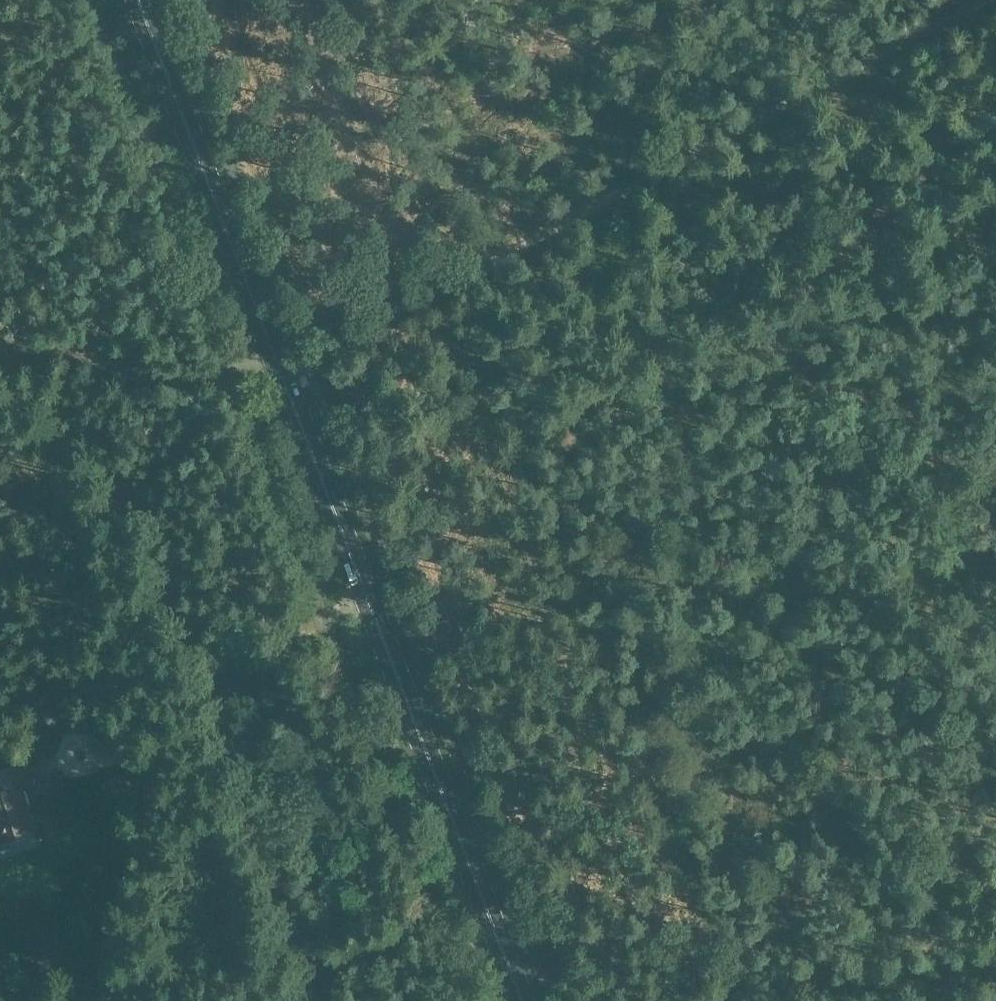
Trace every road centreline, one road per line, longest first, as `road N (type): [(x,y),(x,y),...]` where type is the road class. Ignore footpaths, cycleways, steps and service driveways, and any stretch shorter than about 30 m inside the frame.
road 1 (primary): [(522,1000),(138,0)]
road 2 (track): [(986,0),(280,367)]

